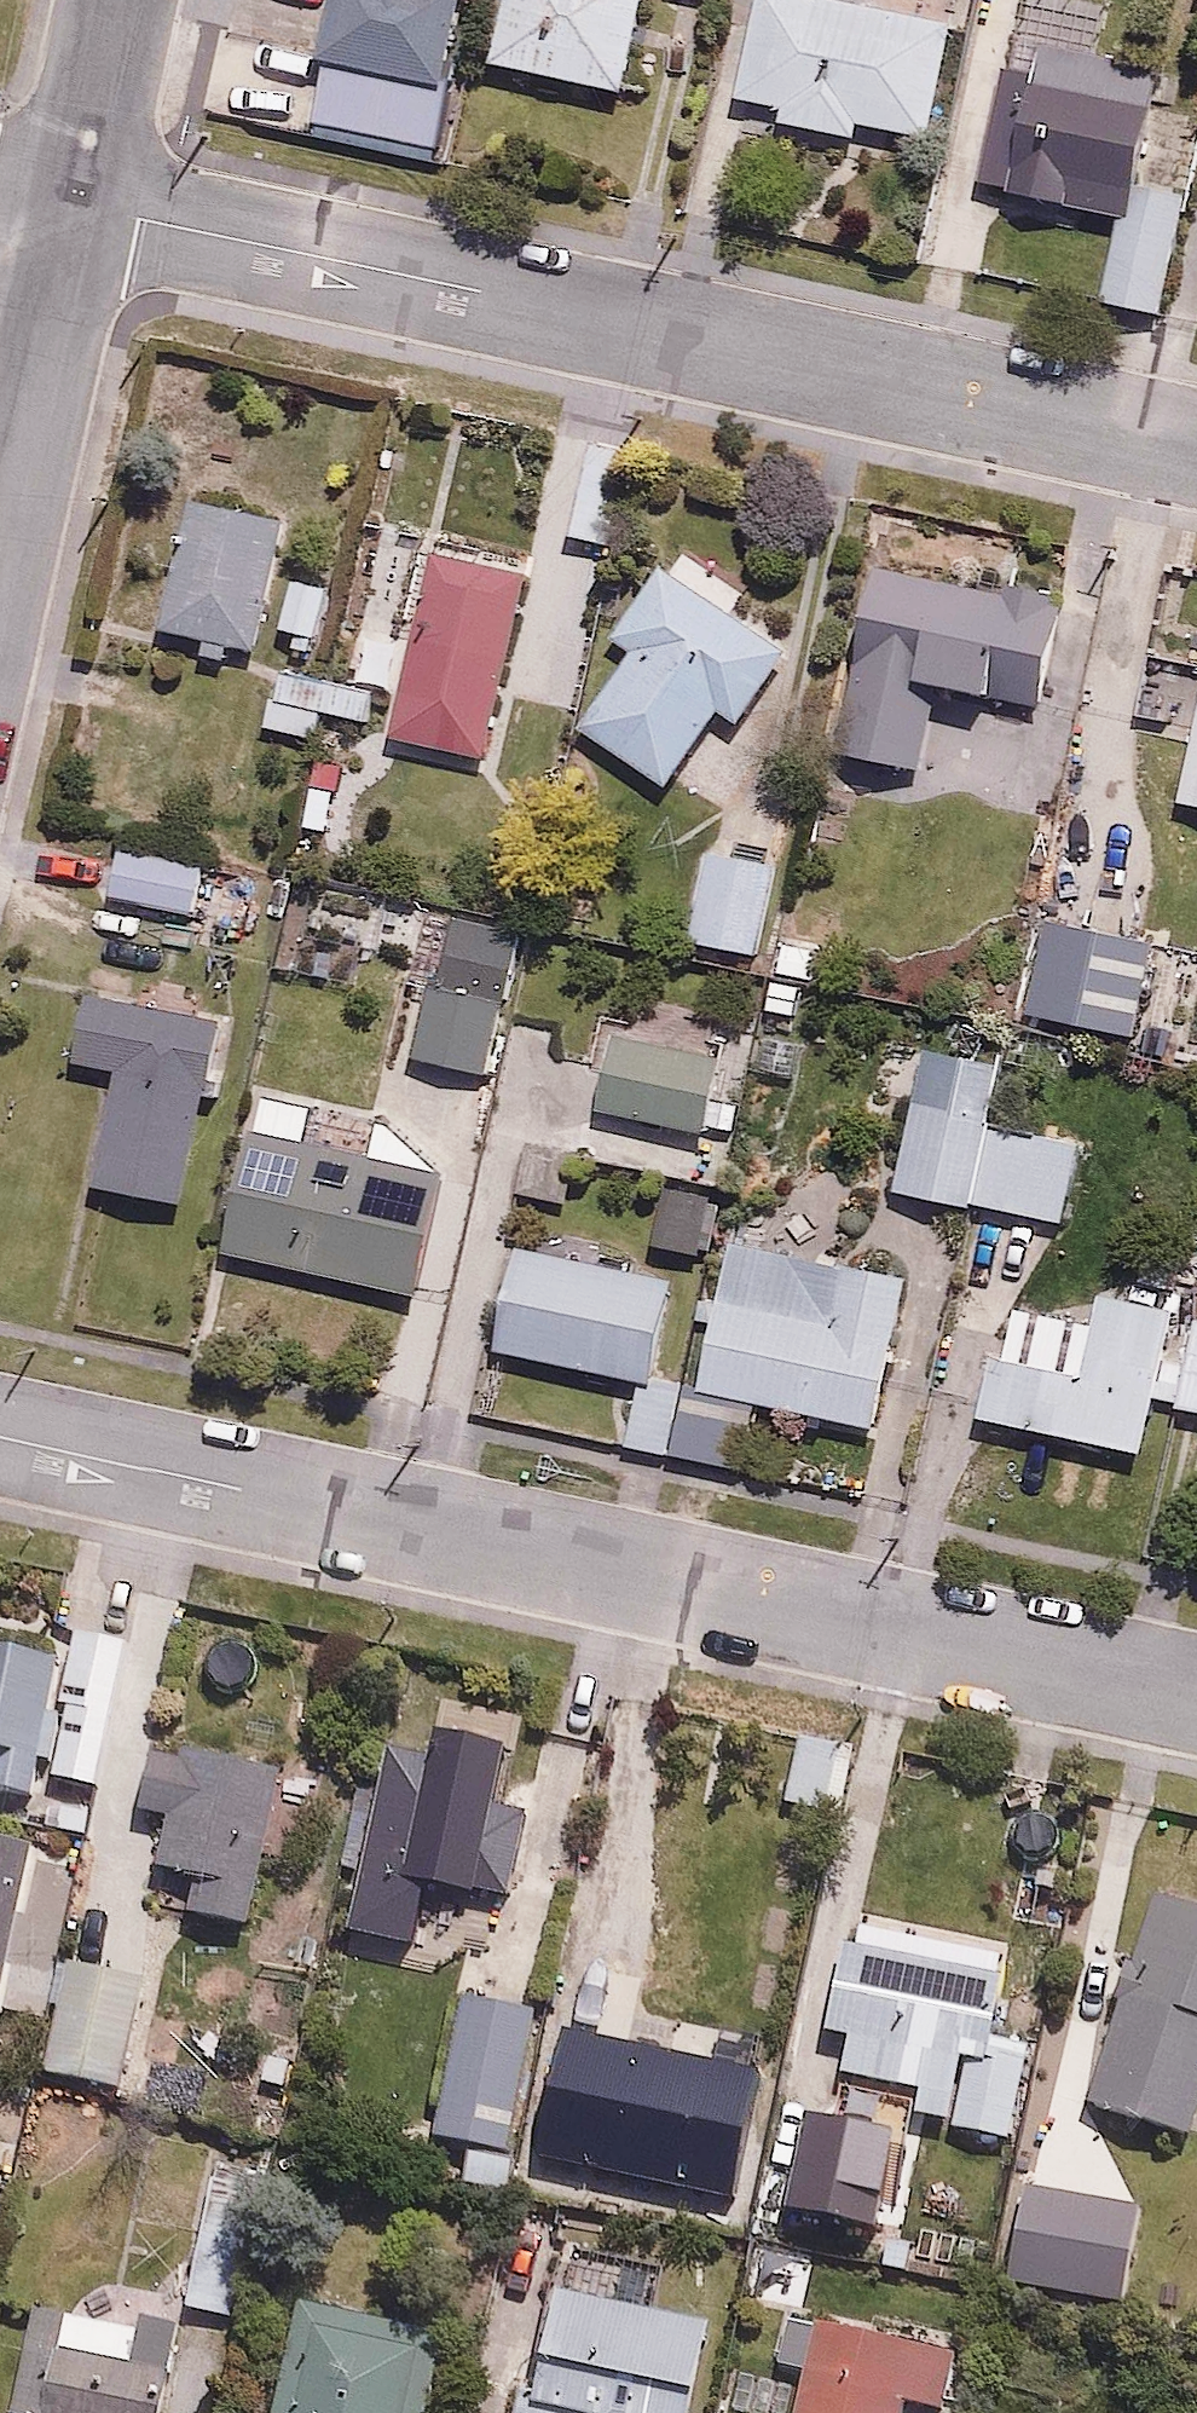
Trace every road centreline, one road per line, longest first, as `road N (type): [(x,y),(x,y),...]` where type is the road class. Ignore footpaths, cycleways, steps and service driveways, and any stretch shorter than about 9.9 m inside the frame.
road 1 (residential): [(1196,1695),(0,1438)]
road 2 (residential): [(1196,447),(76,203)]
road 3 (residential): [(76,203),(0,542)]
road 4 (residential): [(120,0),(76,203)]

